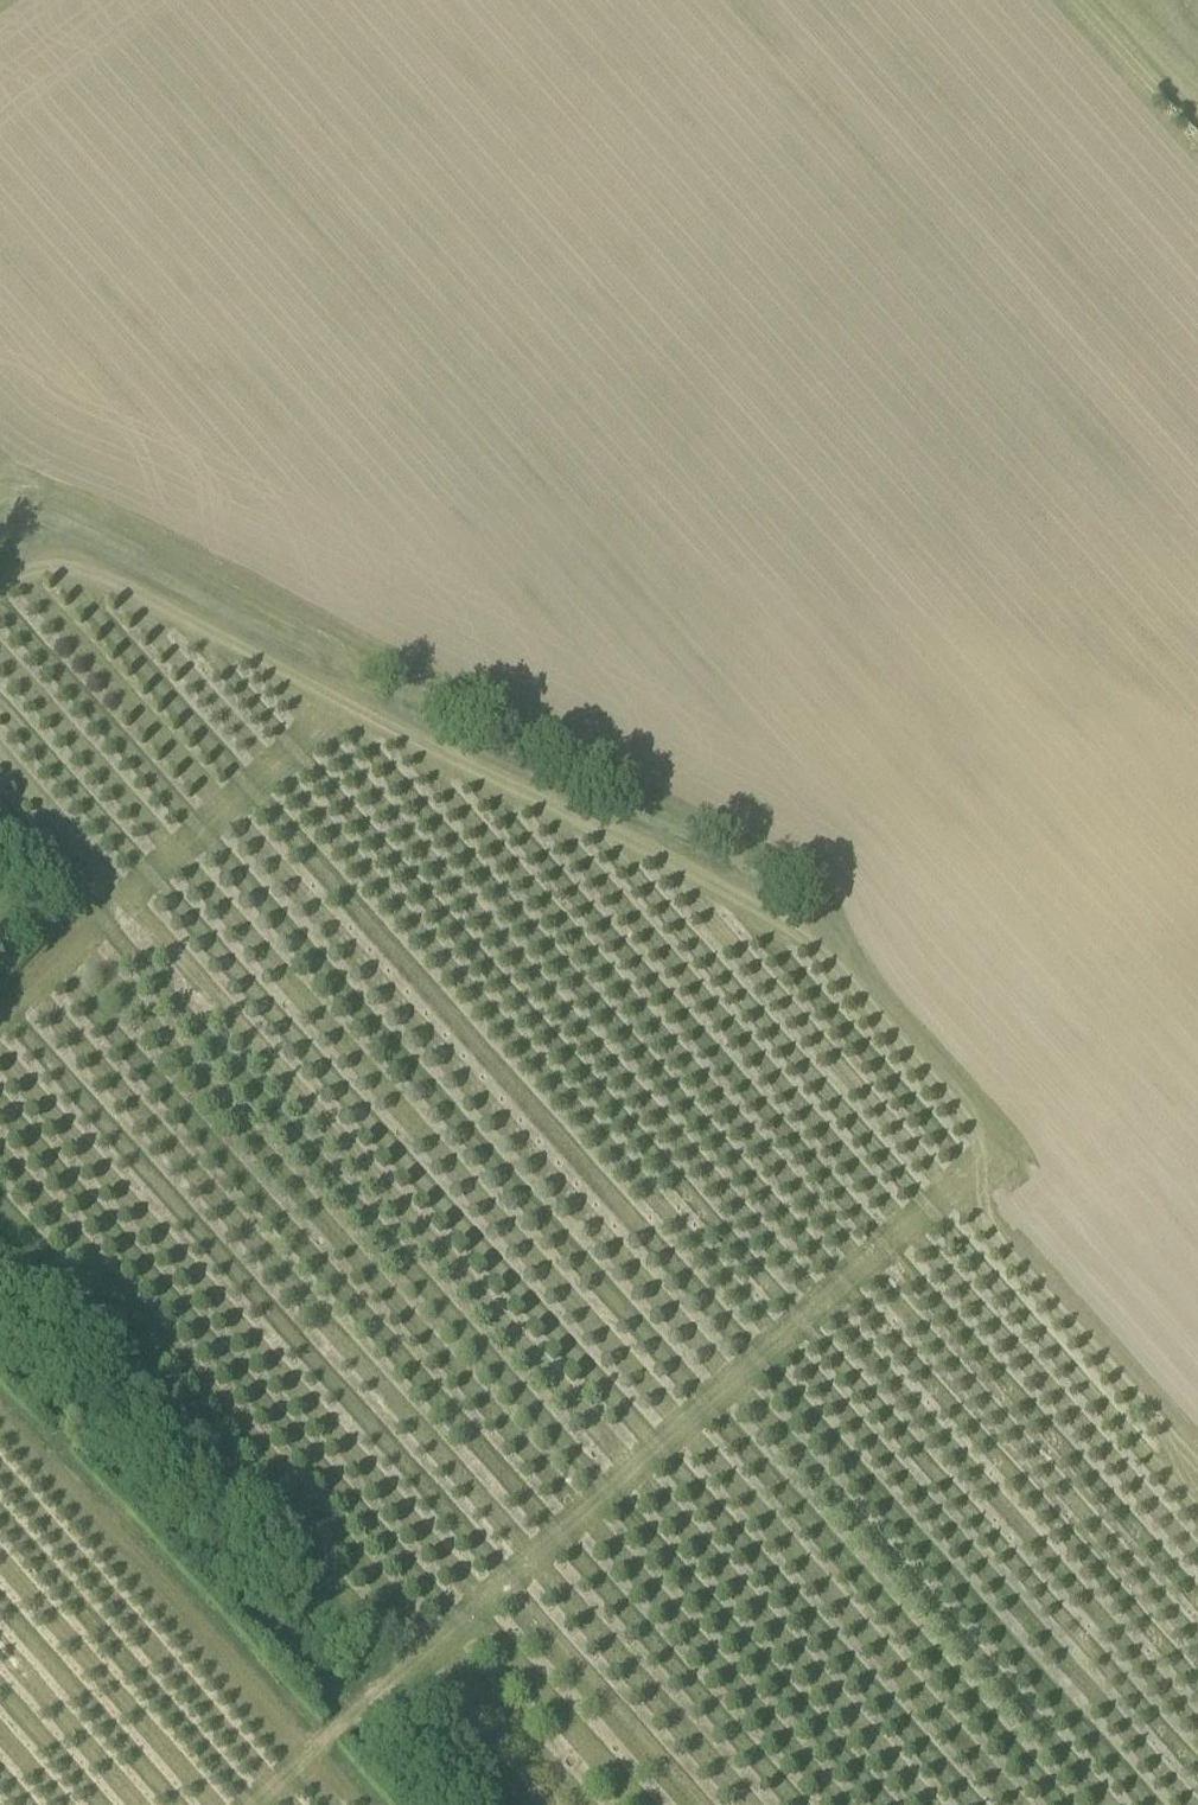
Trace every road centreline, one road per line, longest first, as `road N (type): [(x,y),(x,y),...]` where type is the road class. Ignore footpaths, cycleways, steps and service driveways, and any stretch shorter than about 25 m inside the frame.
road 1 (track): [(425,1804),(0,1343)]

